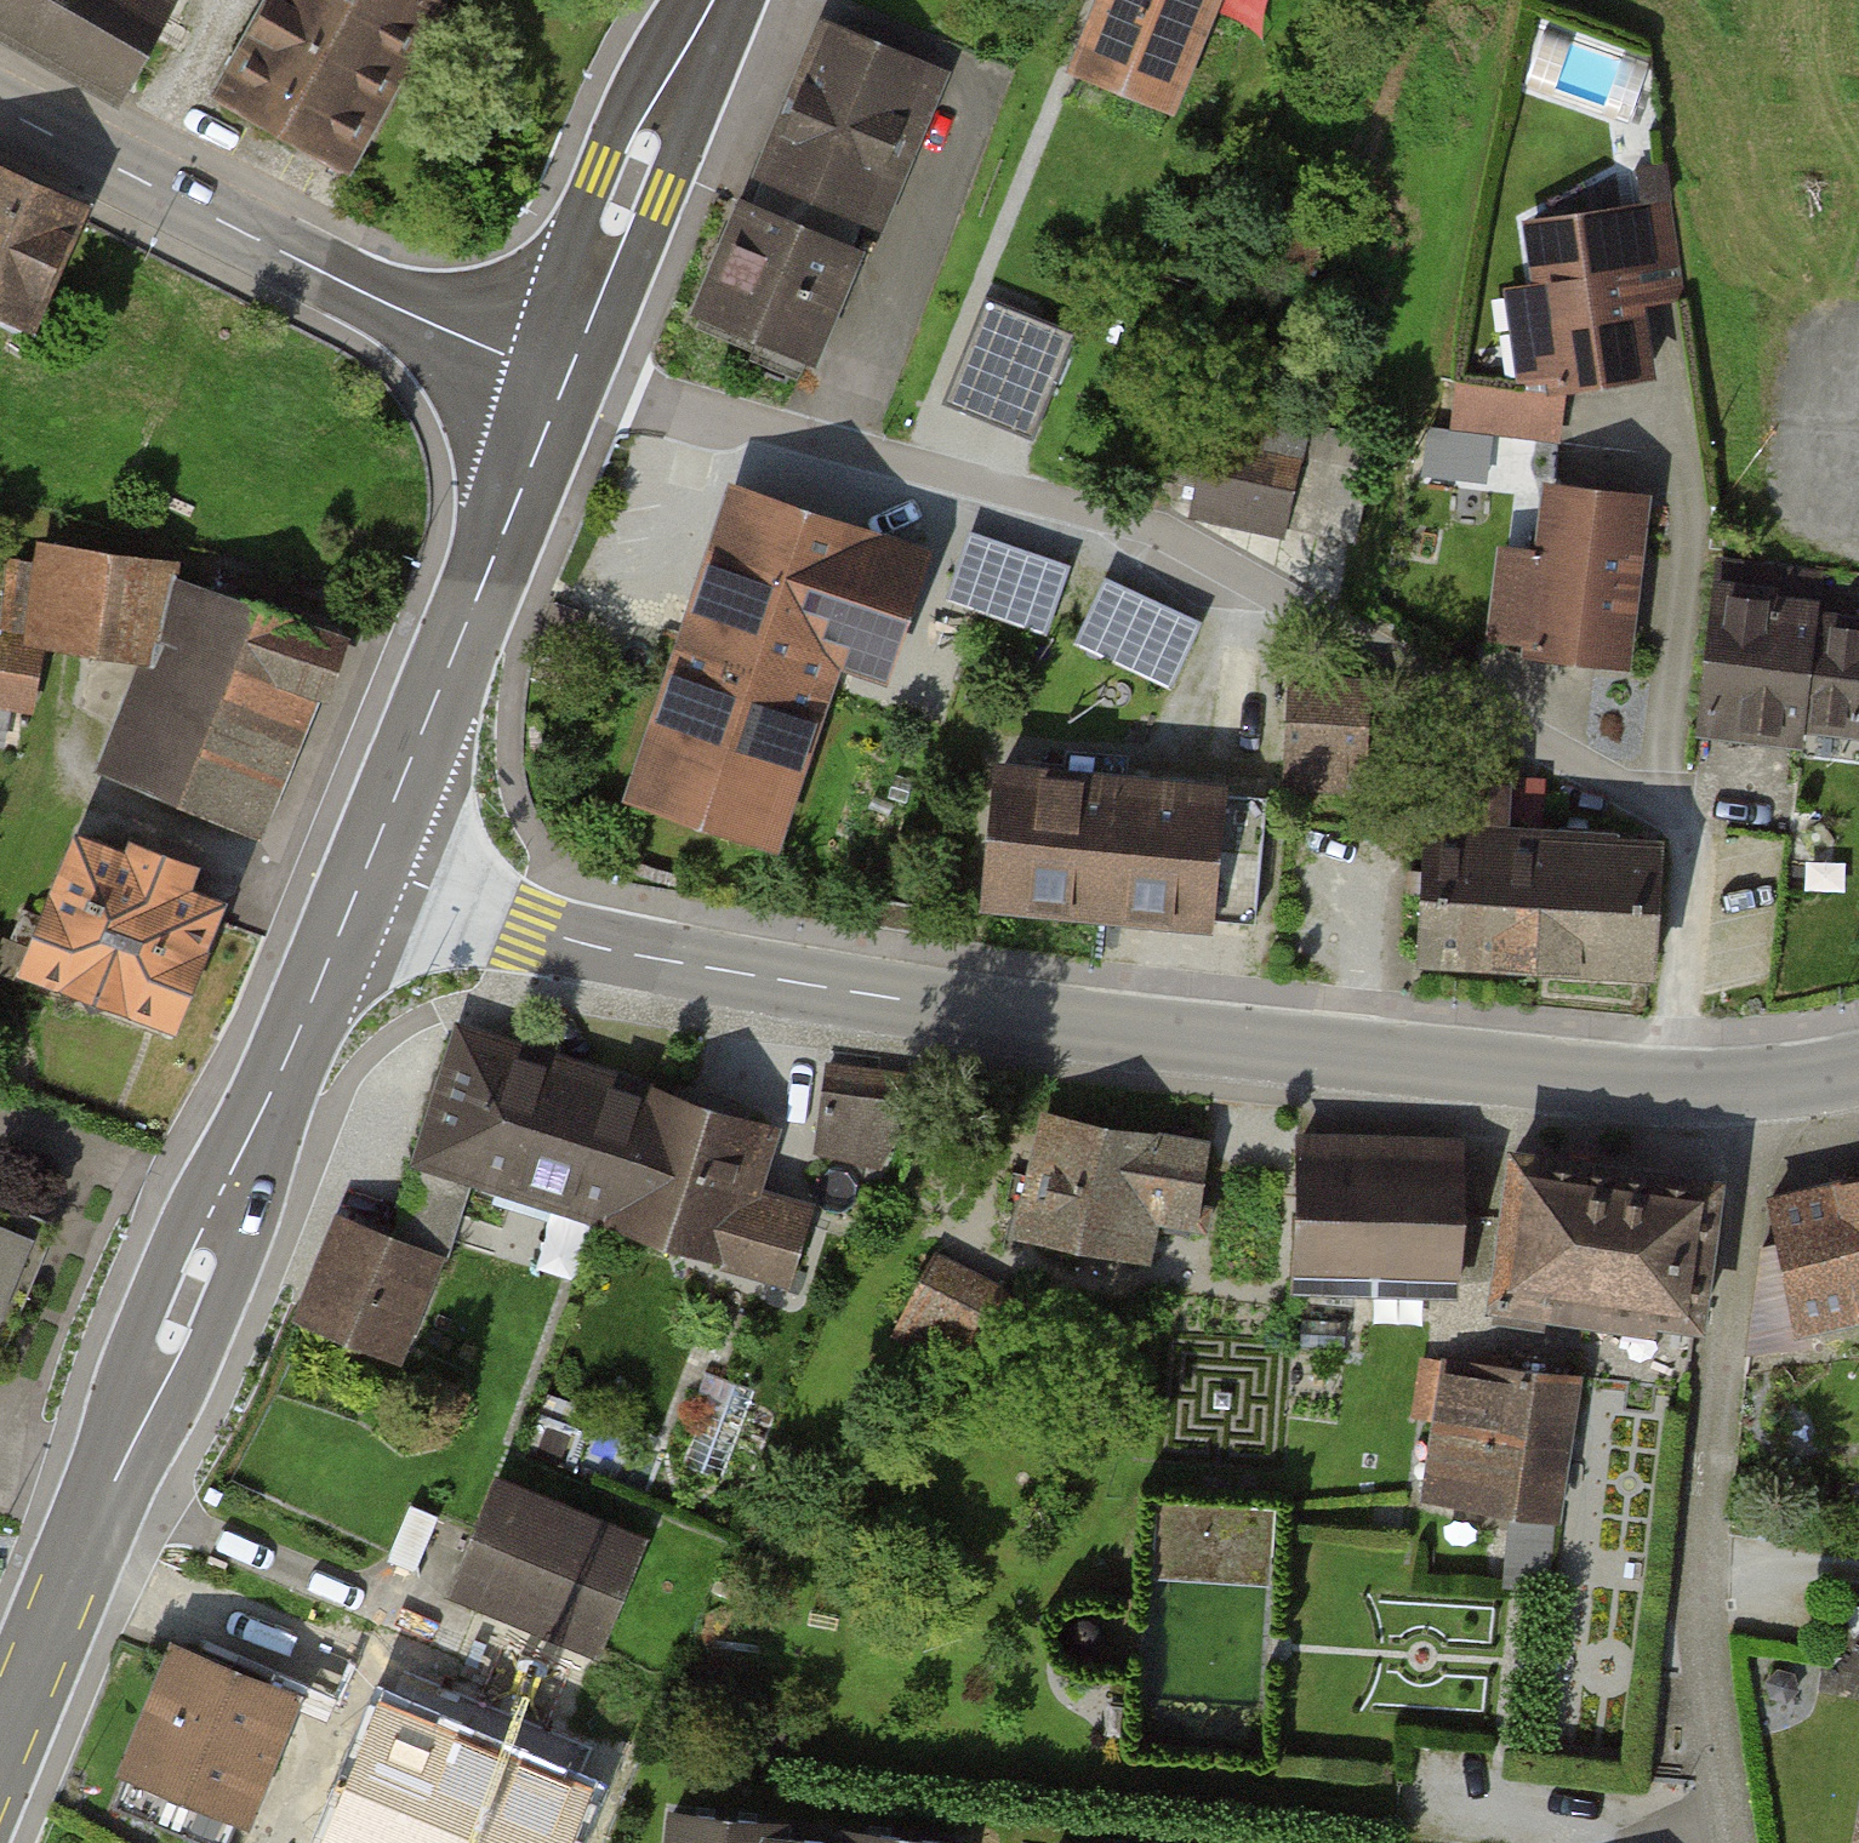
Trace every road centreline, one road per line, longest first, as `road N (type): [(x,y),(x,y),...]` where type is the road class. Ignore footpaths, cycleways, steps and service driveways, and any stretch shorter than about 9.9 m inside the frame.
road 1 (residential): [(1756,1083),(1593,1075),(983,1011),(755,976),(526,929),(368,864)]
road 2 (residential): [(567,379),(1162,533),(1664,812)]
road 3 (primary): [(0,1754),(368,864)]
road 4 (residential): [(1730,1842),(1699,1600),(1758,1140),(1756,1083)]
road 5 (tertiary): [(0,109),(288,256),(567,379)]
road 6 (primary): [(368,864),(567,379)]
road 7 (primary): [(567,379),(629,183),(715,0)]

